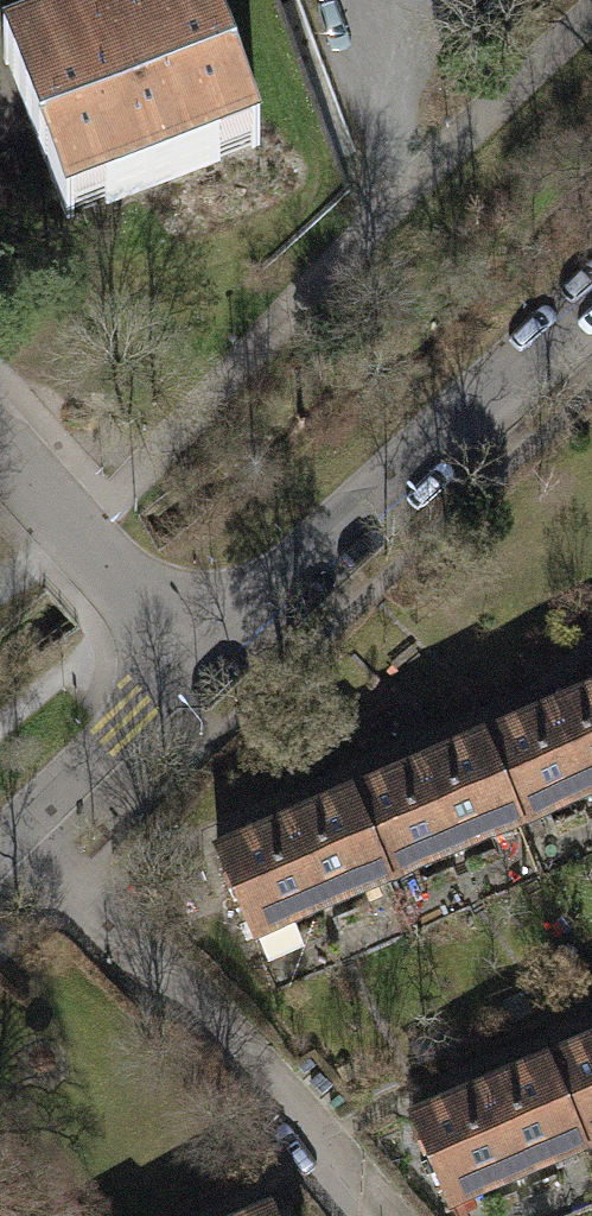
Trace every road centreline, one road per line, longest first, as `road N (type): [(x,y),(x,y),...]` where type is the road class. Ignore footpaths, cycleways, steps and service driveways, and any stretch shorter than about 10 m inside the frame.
road 1 (residential): [(373,1215),(96,909),(11,834)]
road 2 (residential): [(191,656),(425,440),(541,367),(591,324)]
road 3 (residential): [(0,444),(137,606),(191,656)]
road 4 (residential): [(11,834),(191,656)]

